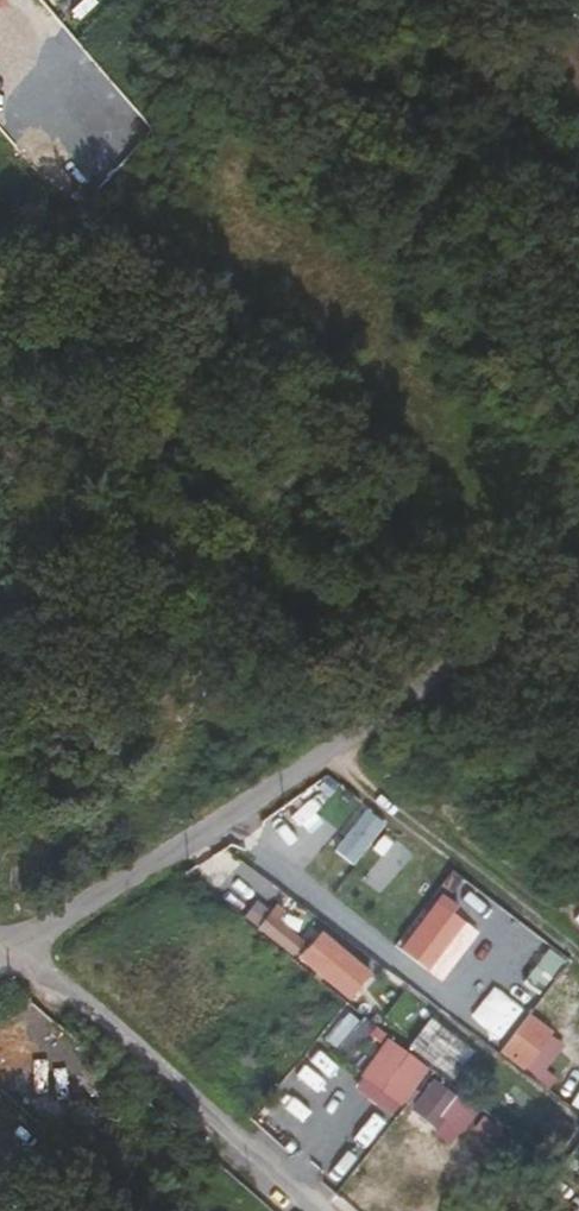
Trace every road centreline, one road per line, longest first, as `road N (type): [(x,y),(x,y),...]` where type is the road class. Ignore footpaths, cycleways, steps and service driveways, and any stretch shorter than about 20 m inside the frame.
road 1 (residential): [(578,594),(173,849),(11,965)]
road 2 (unclassified): [(11,965),(306,1210)]

